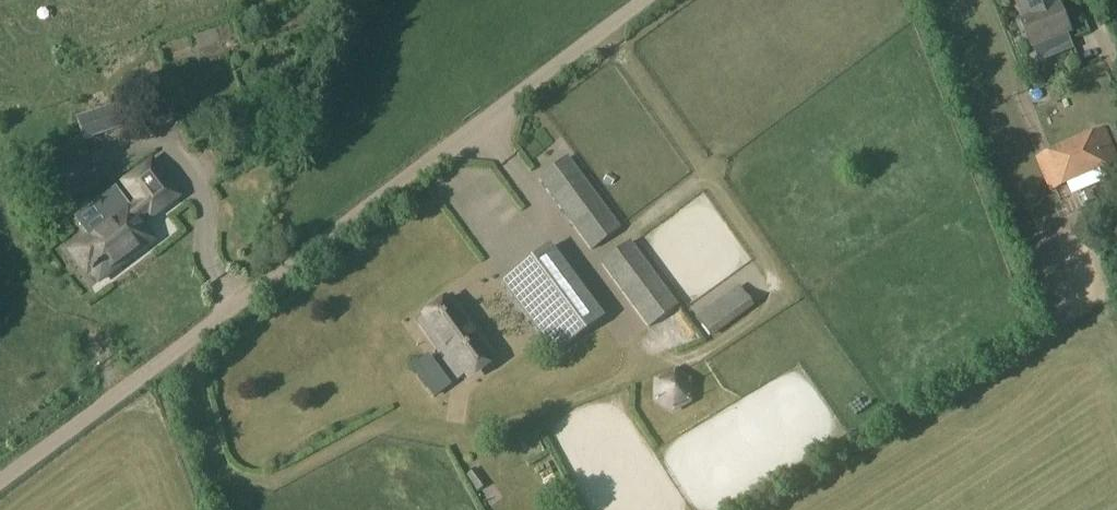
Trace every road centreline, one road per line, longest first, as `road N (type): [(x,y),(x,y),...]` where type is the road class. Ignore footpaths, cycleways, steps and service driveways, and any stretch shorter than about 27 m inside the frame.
road 1 (track): [(0,475),(643,0)]

